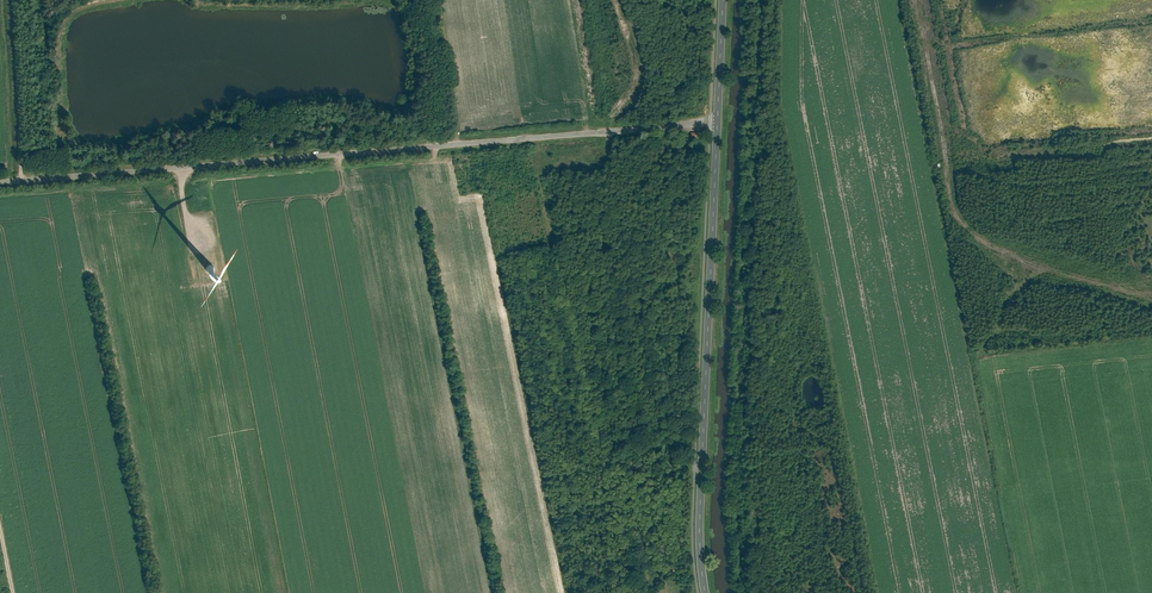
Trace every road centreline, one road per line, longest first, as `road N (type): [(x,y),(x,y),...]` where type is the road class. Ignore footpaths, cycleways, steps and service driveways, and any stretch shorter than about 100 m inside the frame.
road 1 (unclassified): [(0,182),(717,122)]
road 2 (tertiary): [(704,592),(699,533),(717,122)]
road 3 (track): [(22,172),(8,0)]
road 4 (track): [(438,0),(456,143)]
road 5 (track): [(602,131),(588,0)]
road 6 (tertiary): [(717,122),(723,0)]

